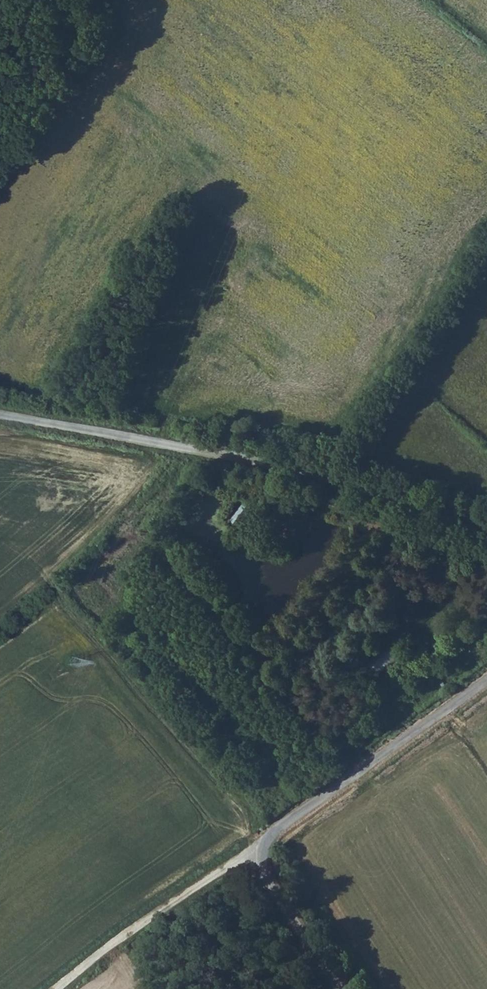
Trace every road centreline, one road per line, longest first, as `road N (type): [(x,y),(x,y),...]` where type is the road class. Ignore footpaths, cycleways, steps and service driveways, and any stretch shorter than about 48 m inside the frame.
road 1 (track): [(0,416),(323,476),(486,531)]
road 2 (unclassified): [(338,988),(269,884),(264,845),(486,684)]
road 3 (track): [(55,988),(239,859),(262,855)]

